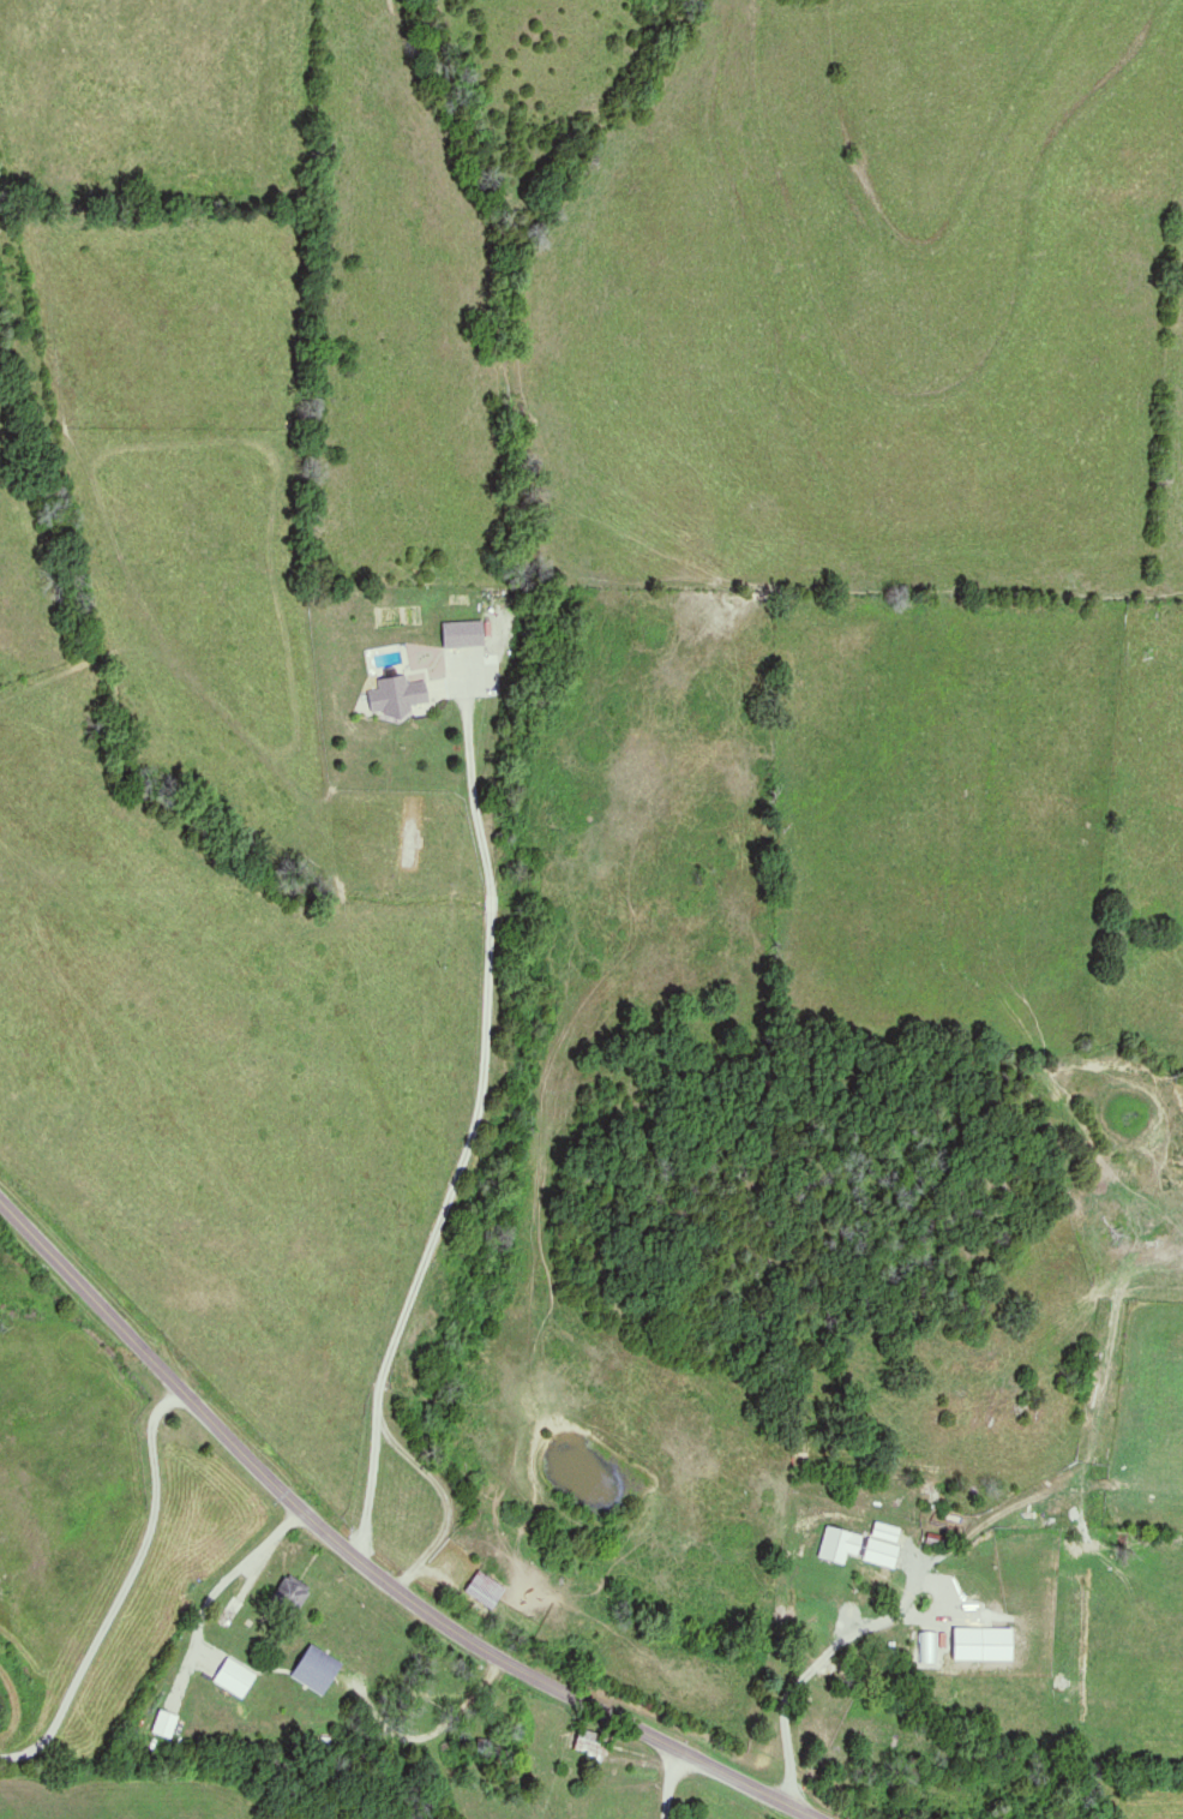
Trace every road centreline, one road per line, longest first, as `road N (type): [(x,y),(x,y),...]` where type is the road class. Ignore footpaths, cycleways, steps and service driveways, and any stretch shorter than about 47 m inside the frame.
road 1 (tertiary): [(822,1818),(490,1655),(396,1590),(287,1497),(0,1199)]

